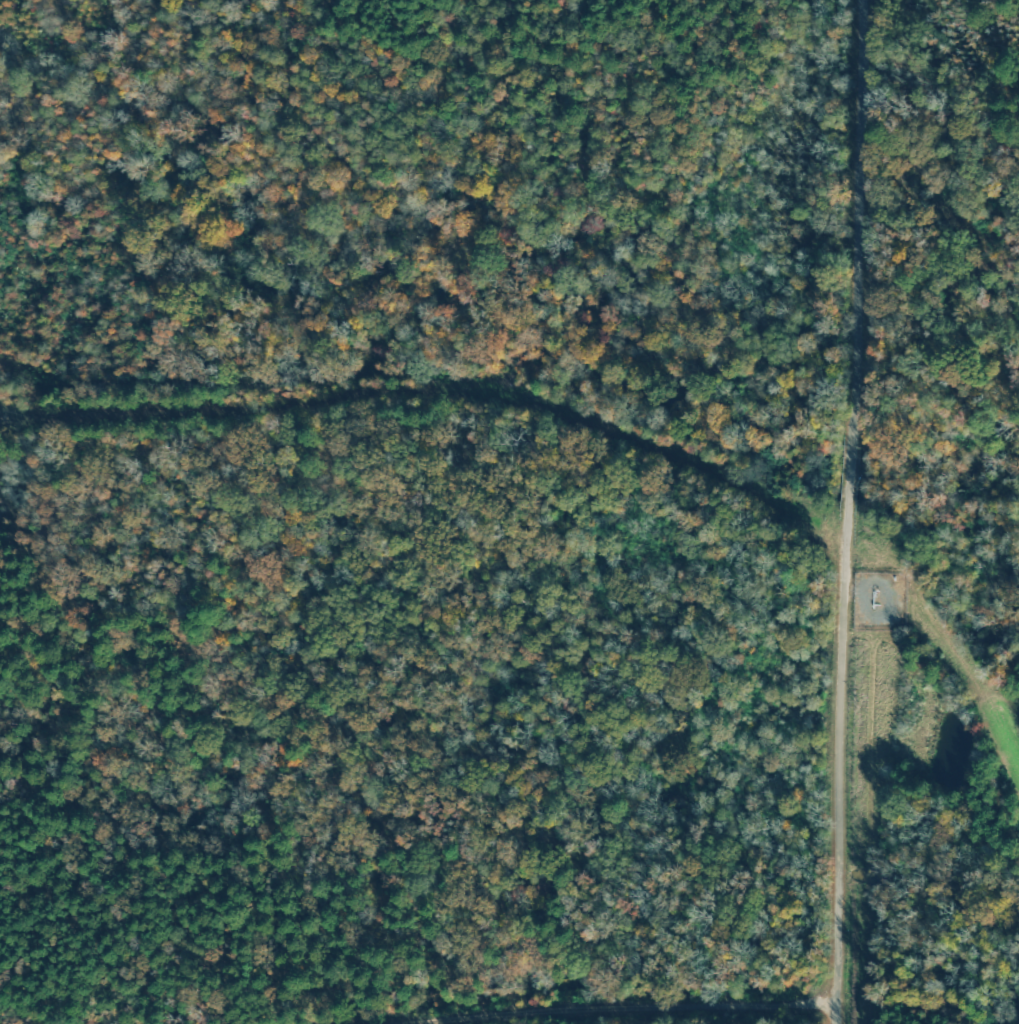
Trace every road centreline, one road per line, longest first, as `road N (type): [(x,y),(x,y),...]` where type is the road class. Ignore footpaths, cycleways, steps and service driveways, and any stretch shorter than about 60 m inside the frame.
road 1 (residential): [(837,1023),(855,0)]

